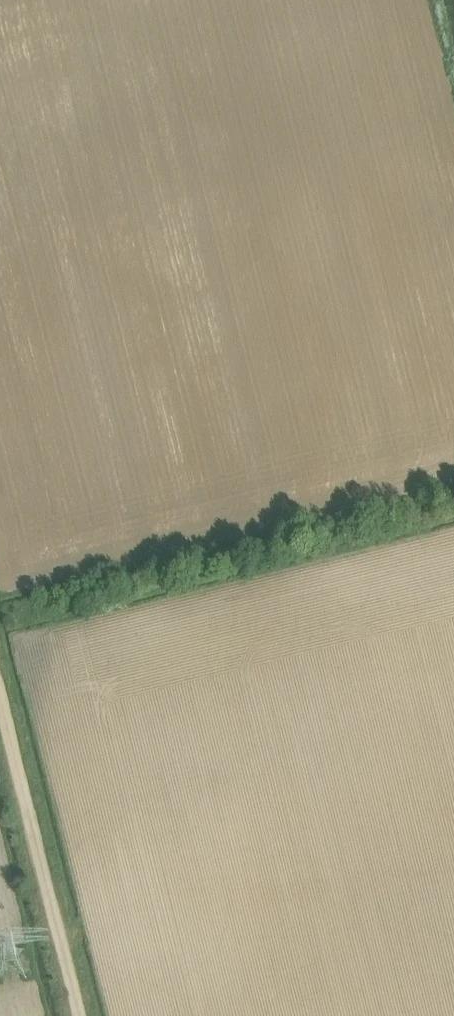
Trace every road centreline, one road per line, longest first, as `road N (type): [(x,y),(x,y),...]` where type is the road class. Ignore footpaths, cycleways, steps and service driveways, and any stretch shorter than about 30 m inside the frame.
road 1 (track): [(0,695),(79,1015)]

